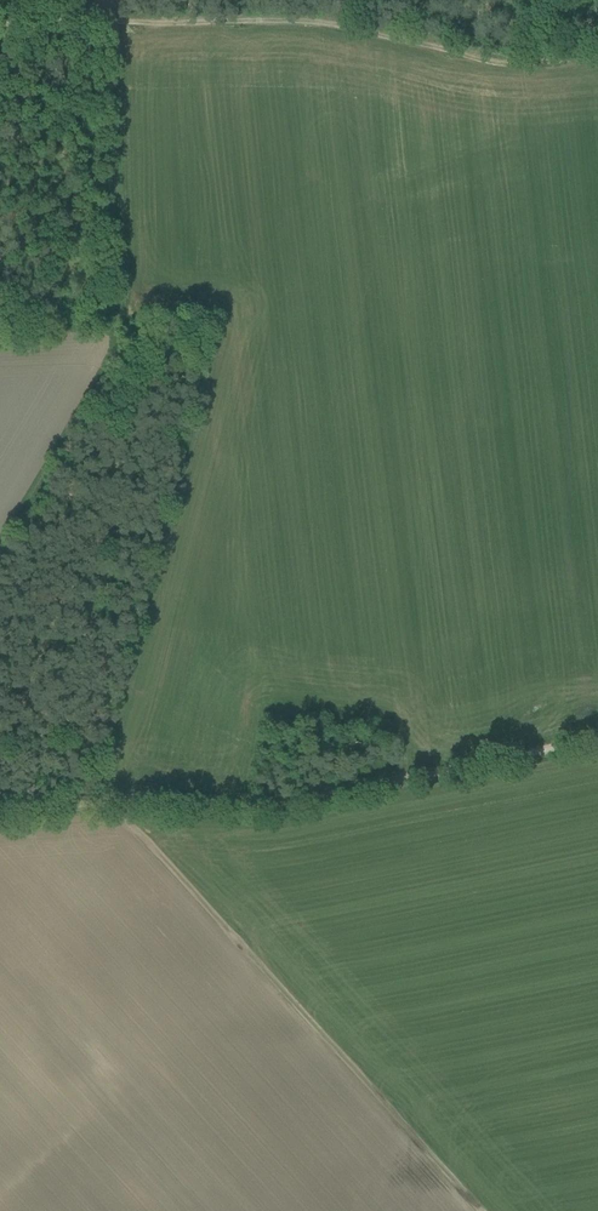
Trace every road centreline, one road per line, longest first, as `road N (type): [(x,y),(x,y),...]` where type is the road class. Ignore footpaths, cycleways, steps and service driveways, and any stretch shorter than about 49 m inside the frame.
road 1 (track): [(0,811),(273,804),(597,741)]
road 2 (track): [(120,22),(315,20),(498,61),(597,56)]

